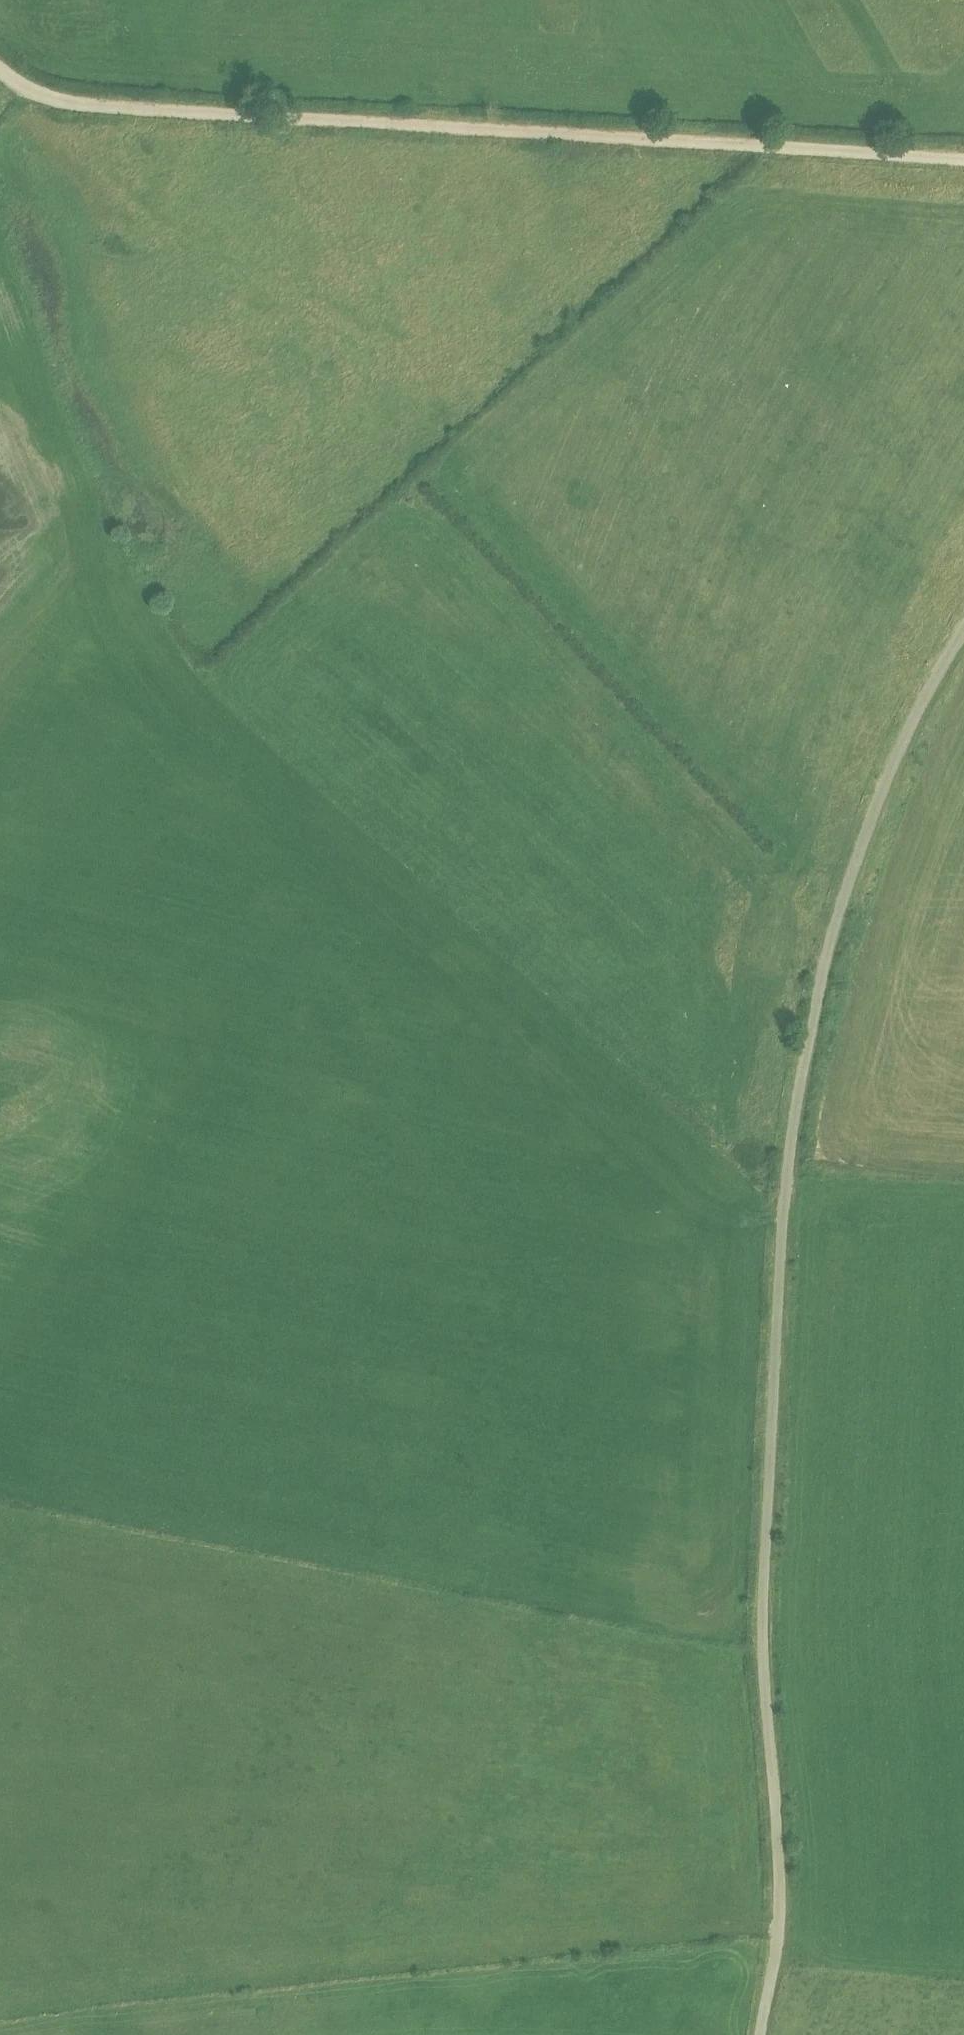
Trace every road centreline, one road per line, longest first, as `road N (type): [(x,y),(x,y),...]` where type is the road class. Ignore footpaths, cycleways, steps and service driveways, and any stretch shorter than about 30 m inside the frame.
road 1 (unclassified): [(761,2034),(782,1886),(764,1633),(793,1125),(843,899),(898,756),(963,630)]
road 2 (track): [(963,160),(67,102),(43,97),(0,68)]

